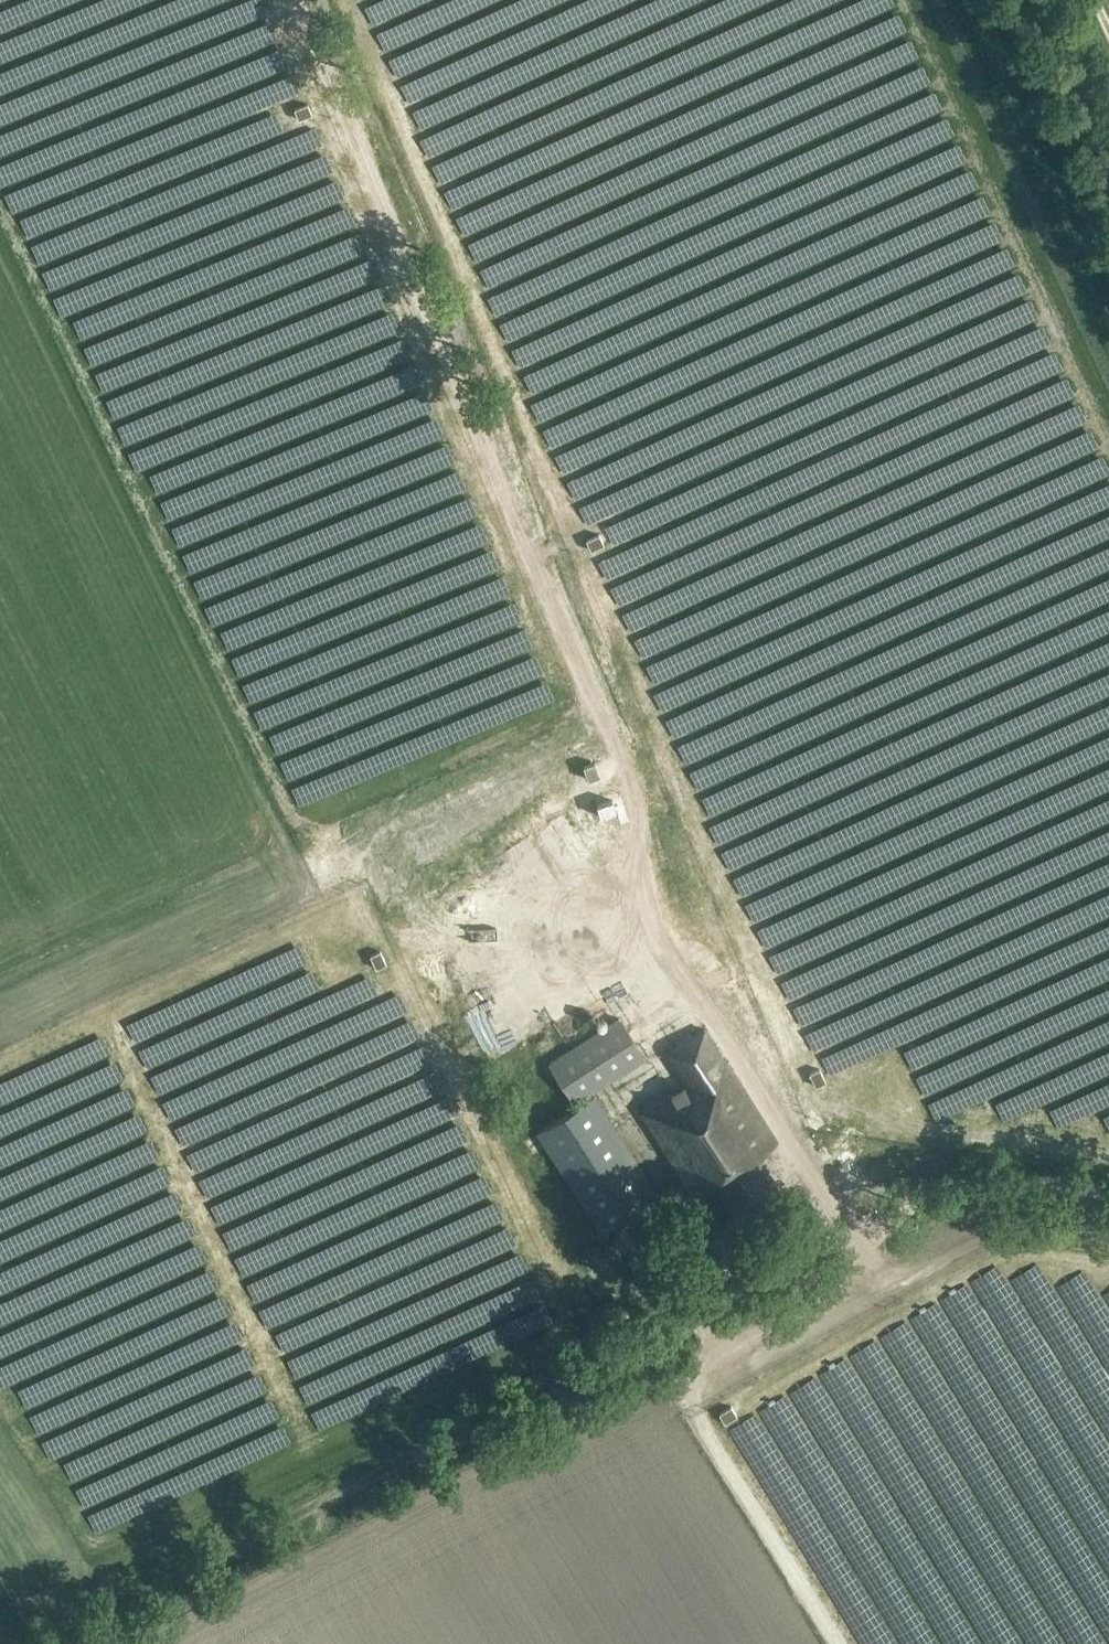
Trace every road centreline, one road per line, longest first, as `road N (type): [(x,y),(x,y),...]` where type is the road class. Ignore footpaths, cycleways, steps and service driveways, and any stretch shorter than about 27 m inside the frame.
road 1 (track): [(644,1340),(59,1643)]
road 2 (unclassified): [(1108,1195),(1007,1183),(946,1194),(644,1340)]

